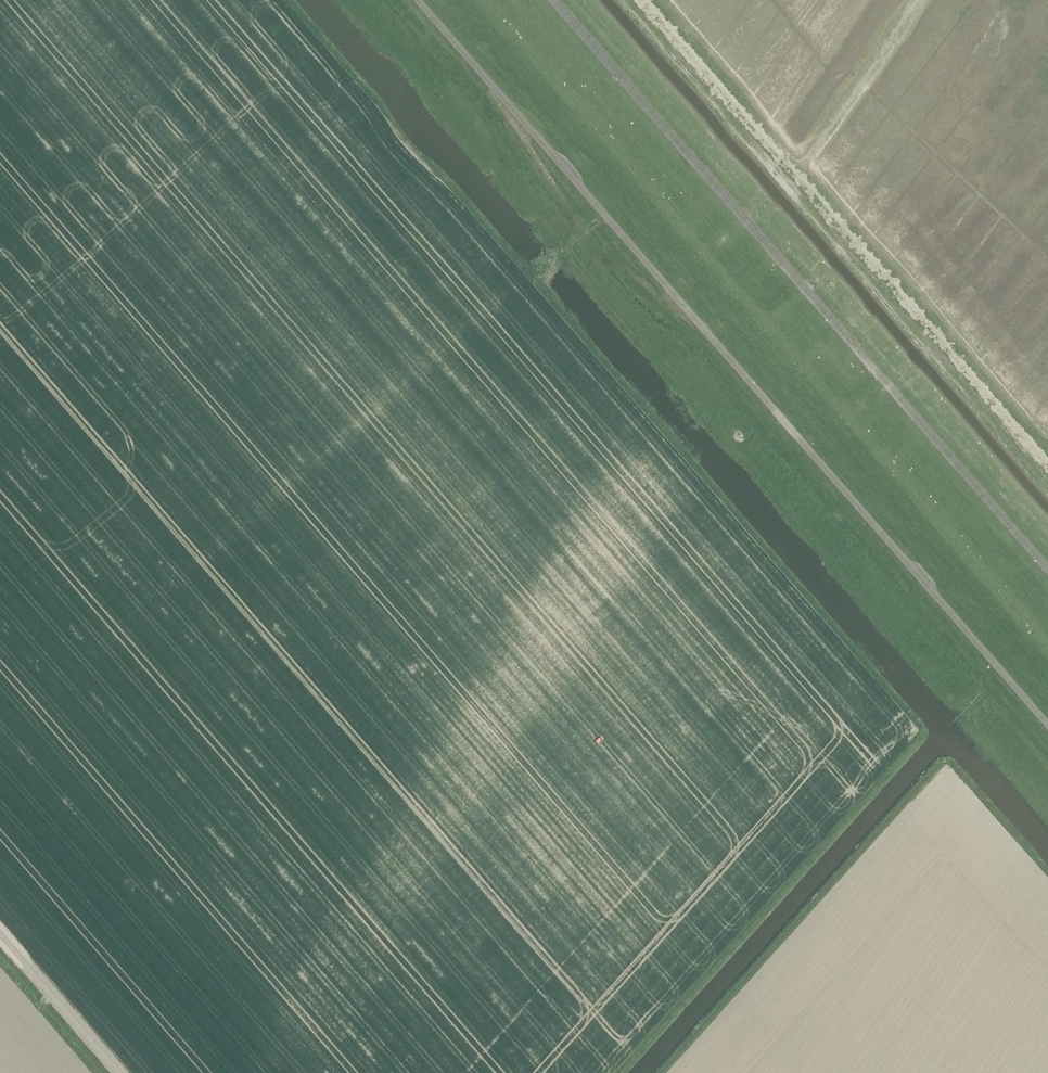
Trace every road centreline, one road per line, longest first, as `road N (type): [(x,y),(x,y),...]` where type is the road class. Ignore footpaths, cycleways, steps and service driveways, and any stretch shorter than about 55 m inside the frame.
road 1 (unclassified): [(121,1072),(0,932)]

